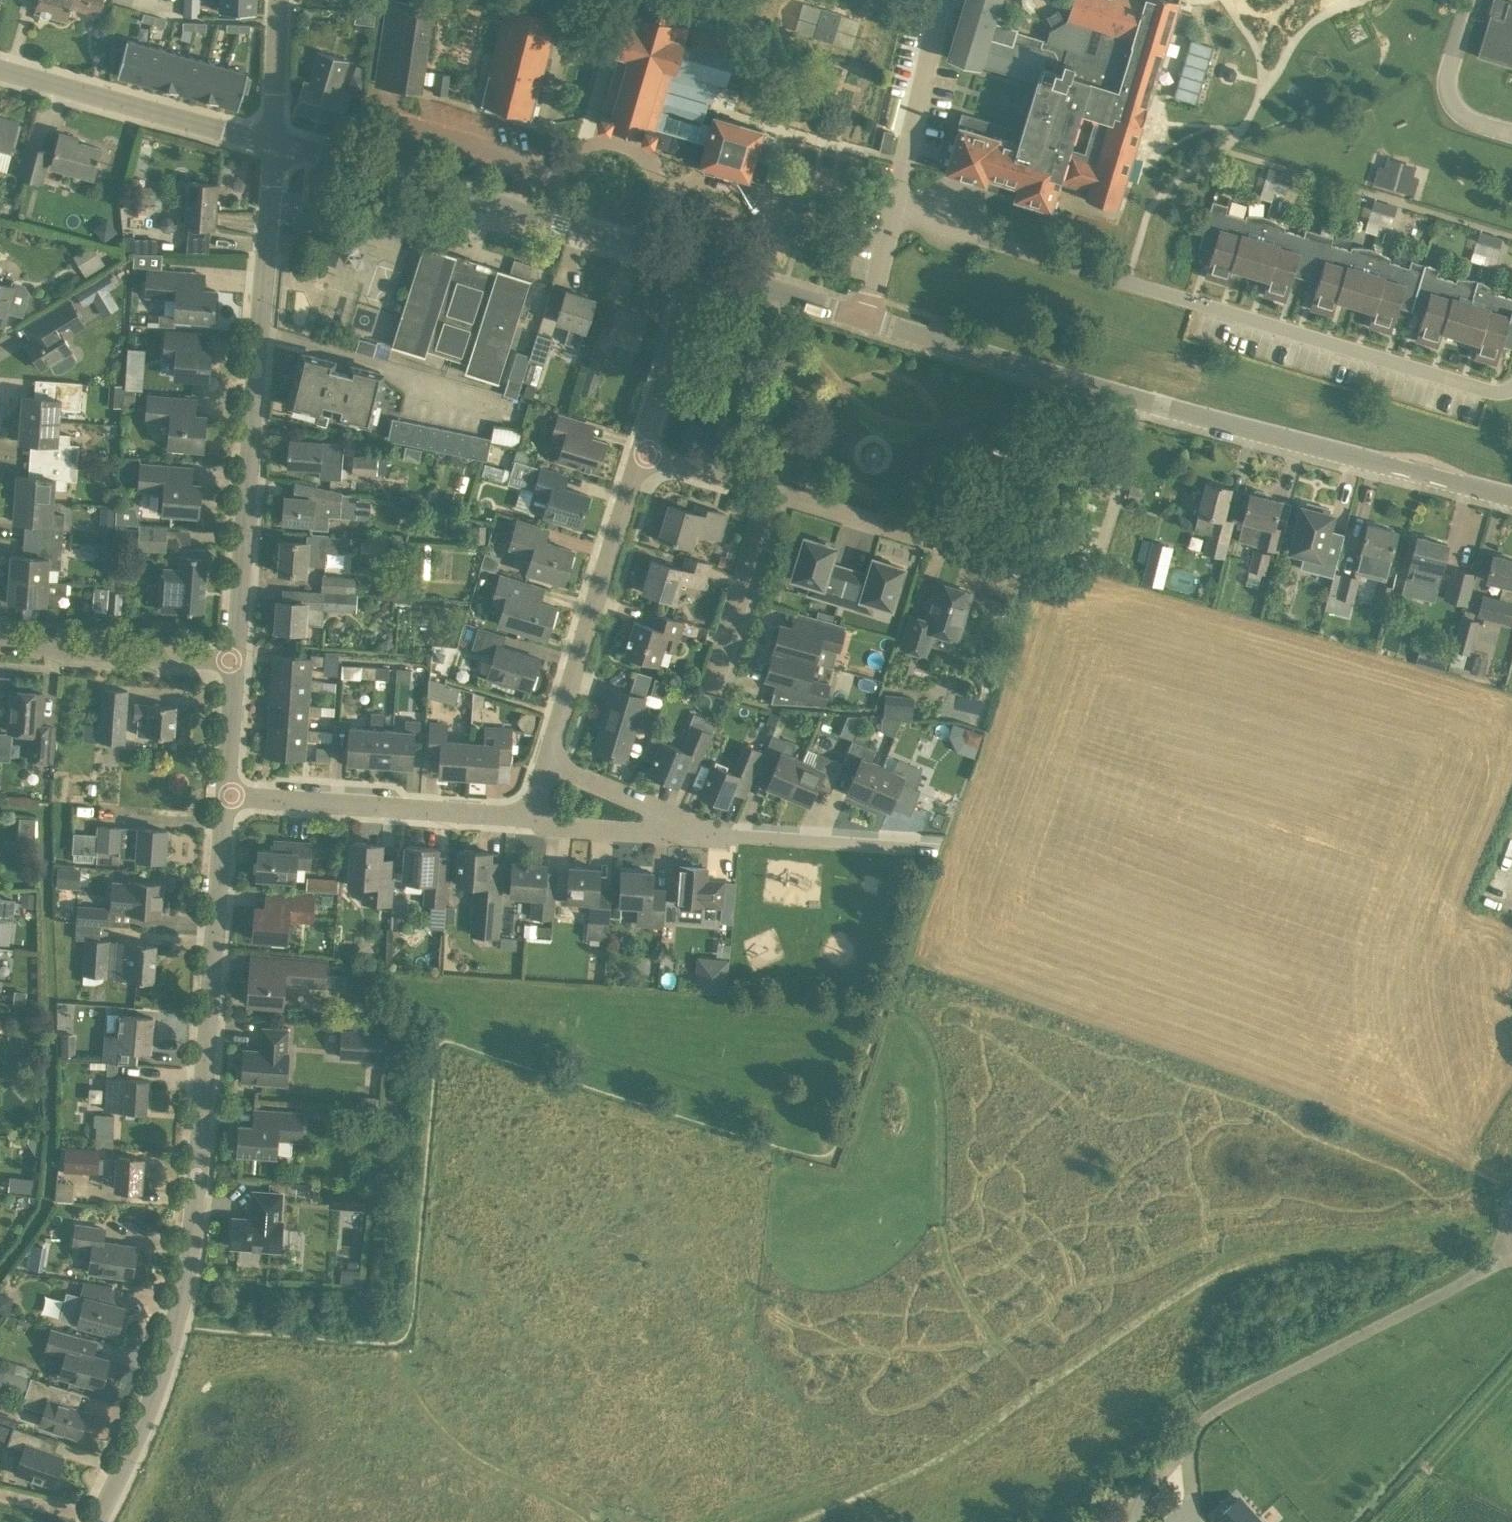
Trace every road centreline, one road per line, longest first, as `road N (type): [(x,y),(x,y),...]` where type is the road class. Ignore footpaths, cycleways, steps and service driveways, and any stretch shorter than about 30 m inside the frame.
road 1 (tertiary): [(96,1521),(143,1423),(184,1280),(226,797)]
road 2 (tertiary): [(1511,497),(1146,403),(865,317)]
road 3 (residential): [(893,204),(1490,391),(1511,388)]
road 4 (tertiary): [(236,663),(273,142)]
road 5 (tertiary): [(695,267),(273,142)]
road 6 (residential): [(546,762),(641,451)]
road 7 (residential): [(226,797),(527,817)]
road 8 (track): [(1223,1243),(1508,1220)]
road 9 (tertiary): [(273,142),(0,69)]
road 10 (residential): [(1018,564),(775,491)]
road 11 (residential): [(935,849),(693,830)]
road 12 (residential): [(236,663),(0,647)]
road 13 (residential): [(942,0),(893,204)]
road 14 (residential): [(716,686),(775,491)]
road 15 (residential): [(641,451),(695,267)]
road 16 (tertiary): [(865,317),(695,267)]
road 17 (residential): [(1472,0),(1447,73),(1448,98),(1464,117),(1511,134)]
road 18 (residential): [(693,830),(527,817)]
road 19 (residential): [(693,830),(546,762)]
road 20 (unclassified): [(278,0),(273,142)]
road 21 (residential): [(775,491),(641,451)]
road 22 (tertiary): [(226,797),(236,663)]
road 23 (track): [(1427,1468),(1511,1368)]

